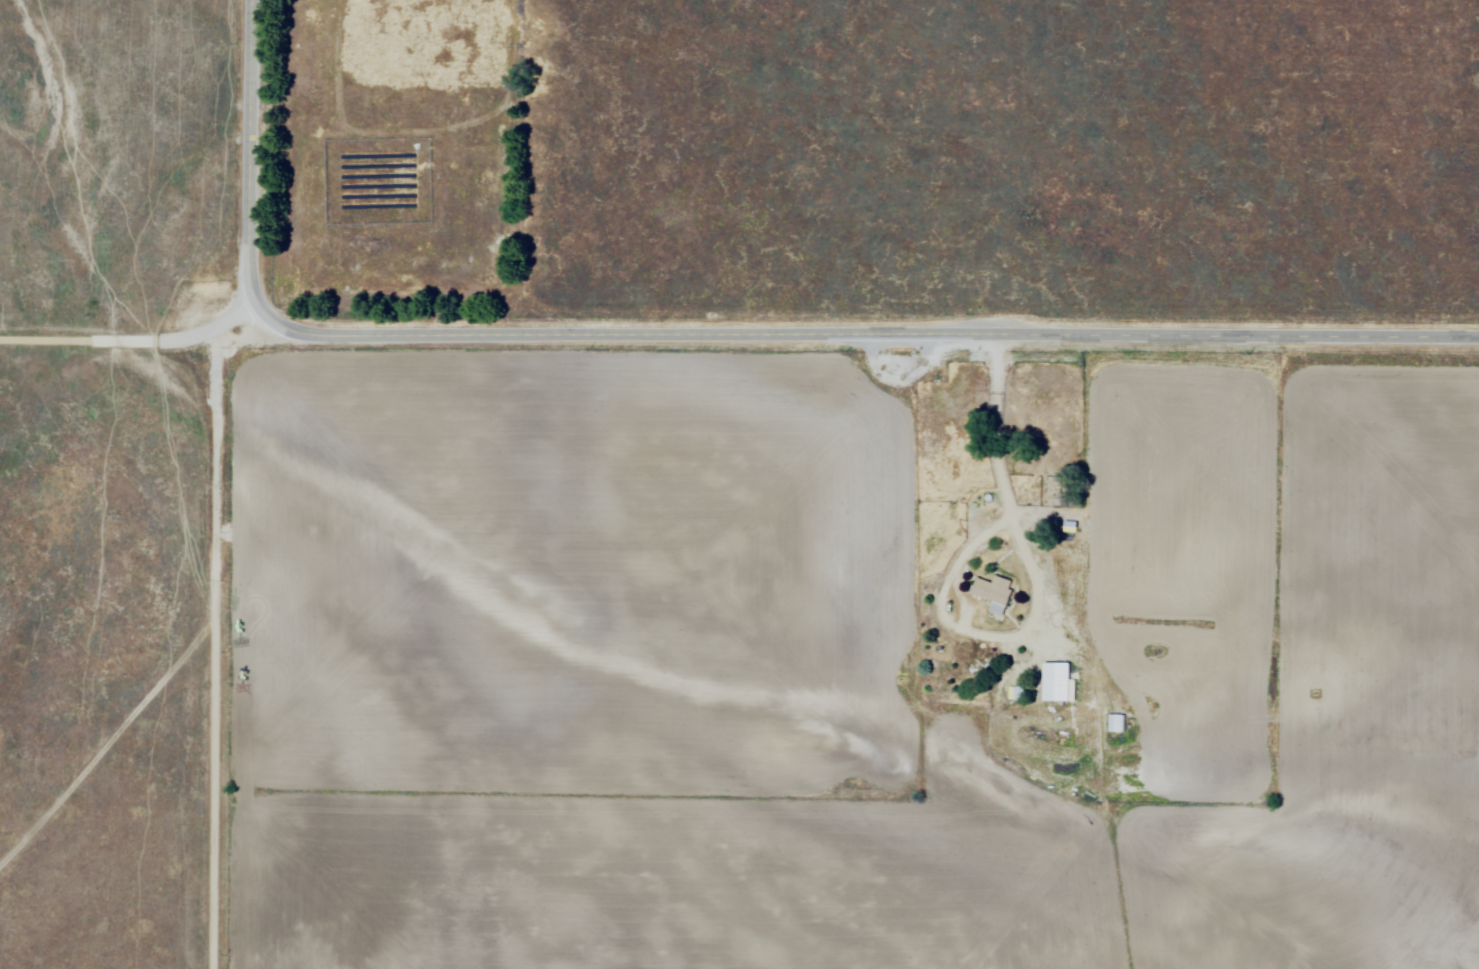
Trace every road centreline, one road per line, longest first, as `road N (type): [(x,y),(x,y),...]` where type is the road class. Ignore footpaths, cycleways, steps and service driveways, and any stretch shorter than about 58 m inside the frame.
road 1 (secondary): [(1478,342),(300,336),(266,319),(248,286),(249,0)]
road 2 (track): [(1116,968),(1096,678),(1085,654),(1035,627)]

